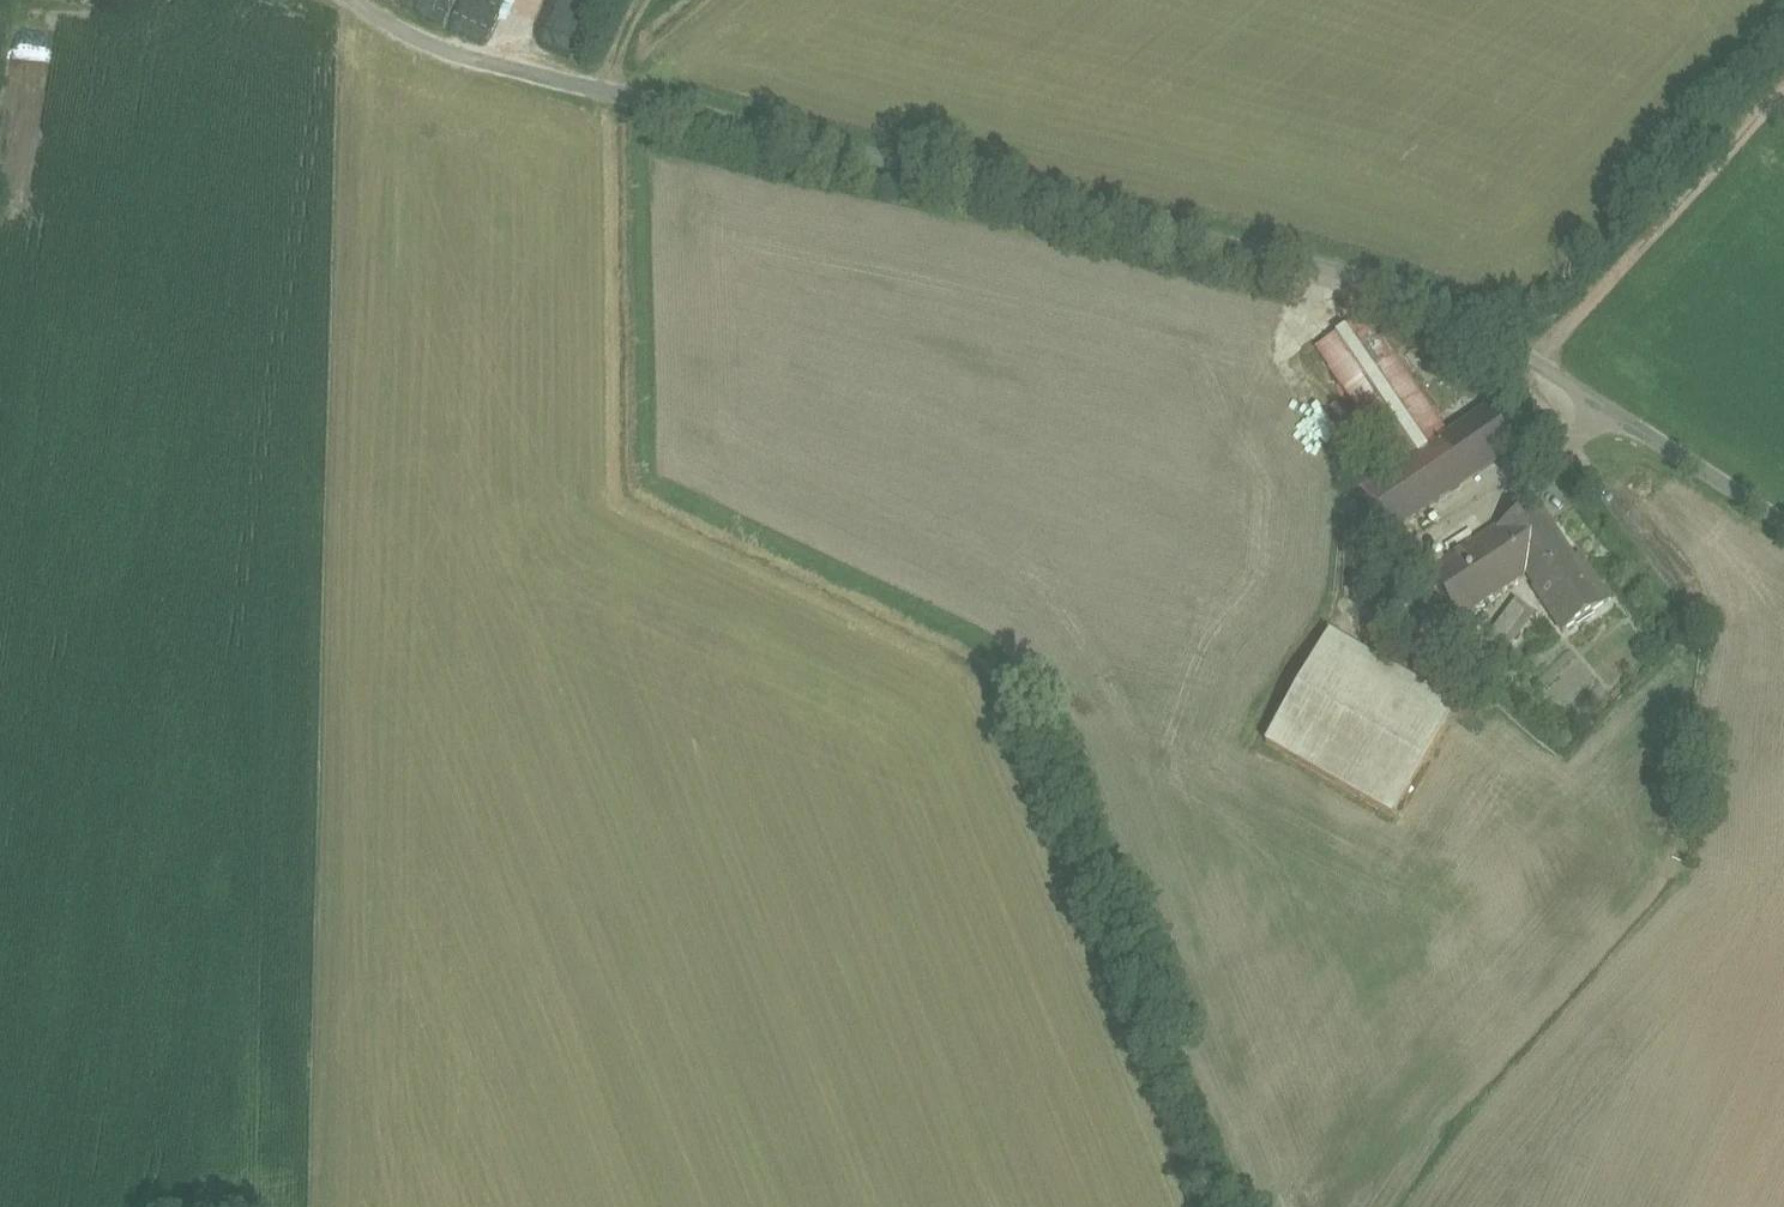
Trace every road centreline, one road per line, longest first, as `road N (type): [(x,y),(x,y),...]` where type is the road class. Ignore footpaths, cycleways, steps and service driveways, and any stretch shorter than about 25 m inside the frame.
road 1 (unclassified): [(355,0),(457,52),(1382,283),(1543,362),(1783,520)]

